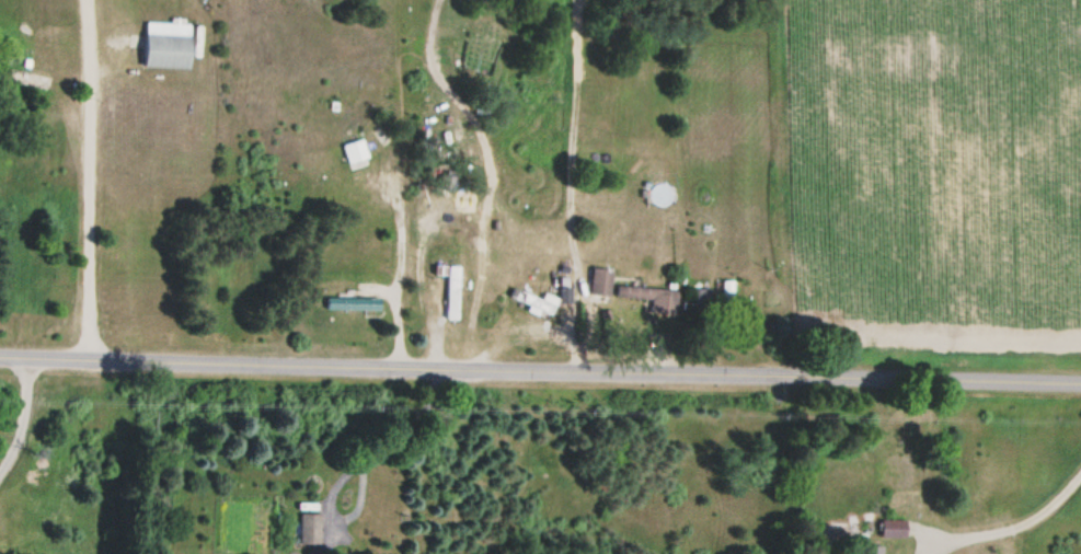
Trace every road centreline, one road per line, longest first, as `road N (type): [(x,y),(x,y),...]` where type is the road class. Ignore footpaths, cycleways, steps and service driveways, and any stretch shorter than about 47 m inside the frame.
road 1 (residential): [(1080,381),(0,355)]

